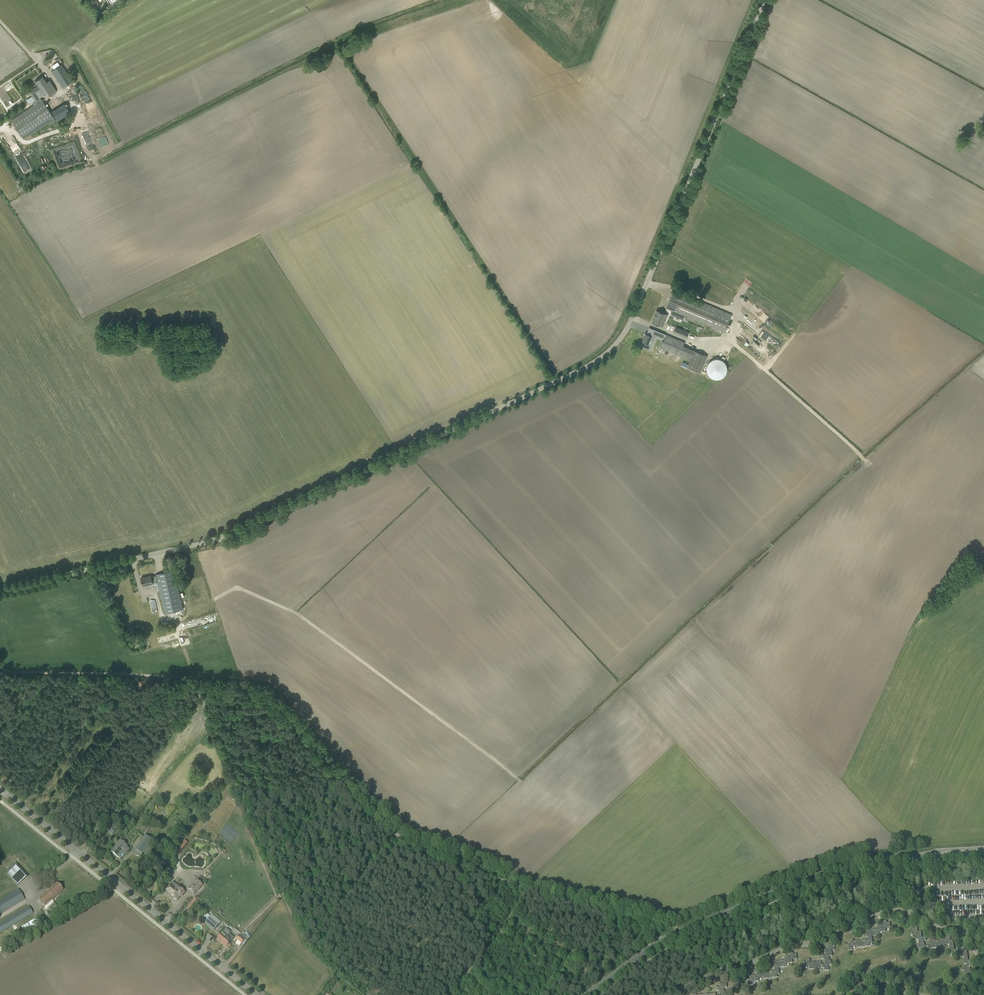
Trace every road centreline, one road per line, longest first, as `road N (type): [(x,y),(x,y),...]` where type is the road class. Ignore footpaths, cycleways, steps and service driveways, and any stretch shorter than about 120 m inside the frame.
road 1 (unclassified): [(0,589),(214,541),(604,353),(628,321),(762,0)]
road 2 (tertiary): [(586,994),(665,938),(836,867),(921,856)]
road 3 (tertiary): [(255,994),(0,790)]
road 4 (track): [(207,691),(276,698),(396,834)]
road 5 (track): [(0,665),(12,672),(188,676),(207,691)]
road 6 (track): [(396,834),(523,887)]

